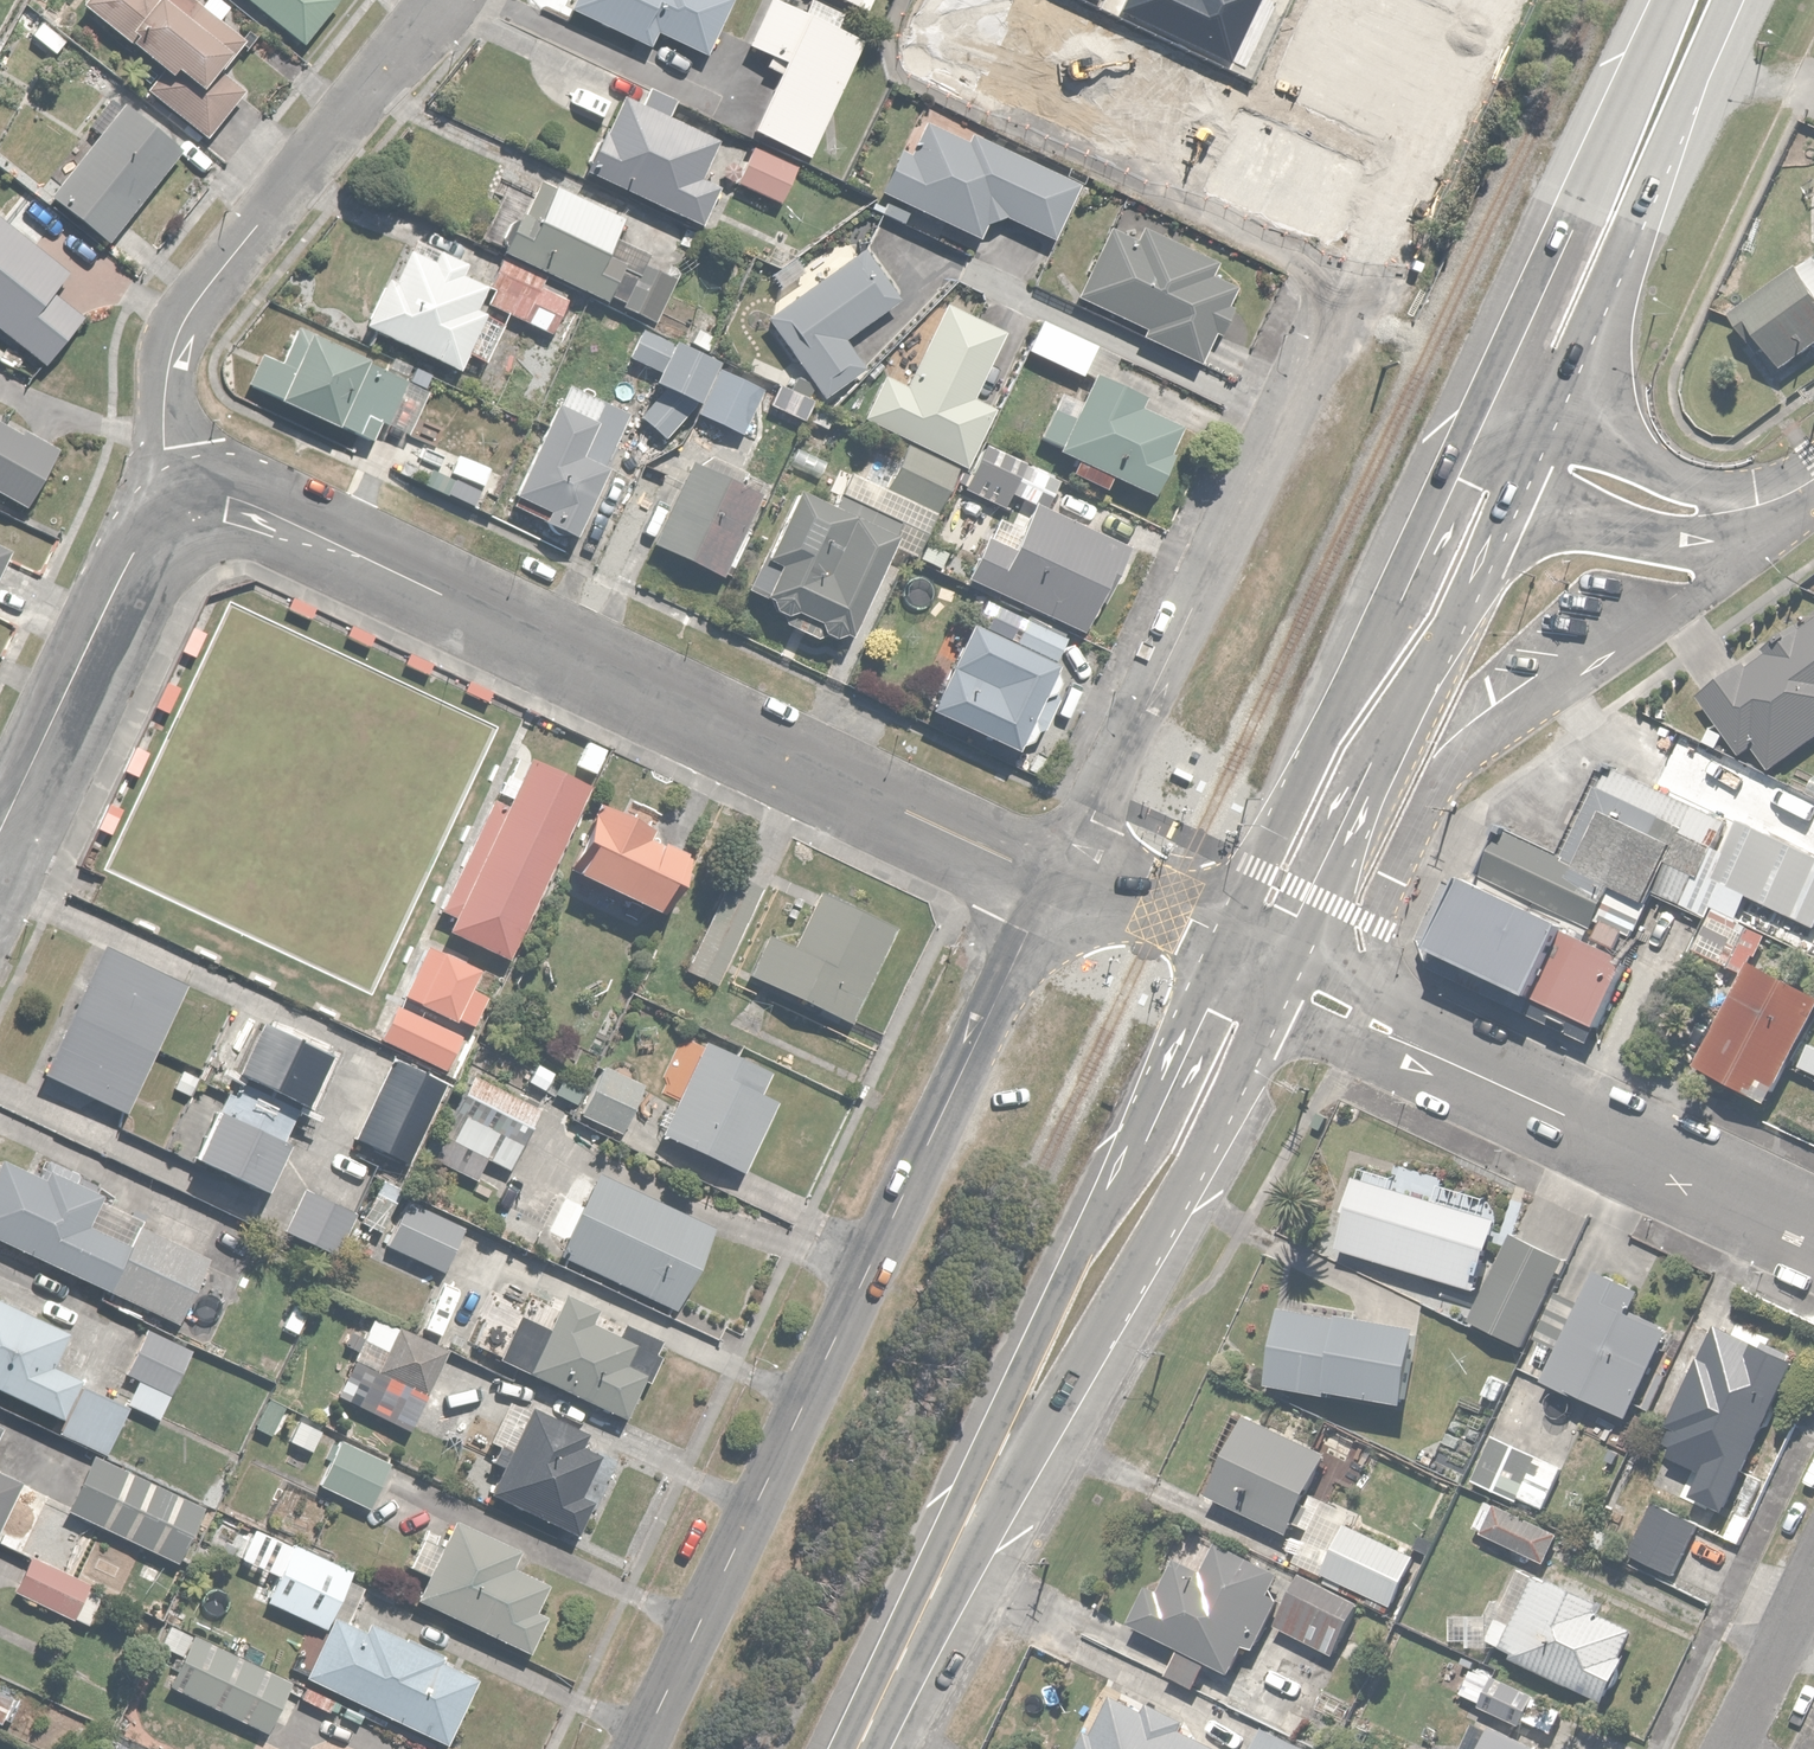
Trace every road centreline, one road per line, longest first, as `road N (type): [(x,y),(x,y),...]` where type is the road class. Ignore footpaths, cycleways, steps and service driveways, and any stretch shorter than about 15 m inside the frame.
road 1 (residential): [(1053,879),(635,1748)]
road 2 (residential): [(1053,879),(313,531),(227,497),(182,503)]
road 3 (primary): [(864,1748),(1038,1391),(1175,1160),(1241,1024),(1257,958)]
road 4 (residential): [(1349,283),(1092,816),(1053,879)]
road 5 (residential): [(1257,958),(1342,1007),(1813,1229)]
road 6 (residential): [(182,503),(164,412),(166,371),(184,319),(442,0)]
road 7 (primary): [(1257,958),(1279,874),(1347,746),(1434,618),(1516,442)]
road 8 (primary): [(1516,442),(1712,0)]
road 9 (residential): [(0,831),(133,558),(155,522),(182,503)]
road 10 (tertiary): [(1813,478),(1736,514),(1682,512),(1516,442)]
road 11 (residential): [(1257,958),(1168,906),(1053,879)]
road 12 (residential): [(1729,1748),(1813,1570)]

